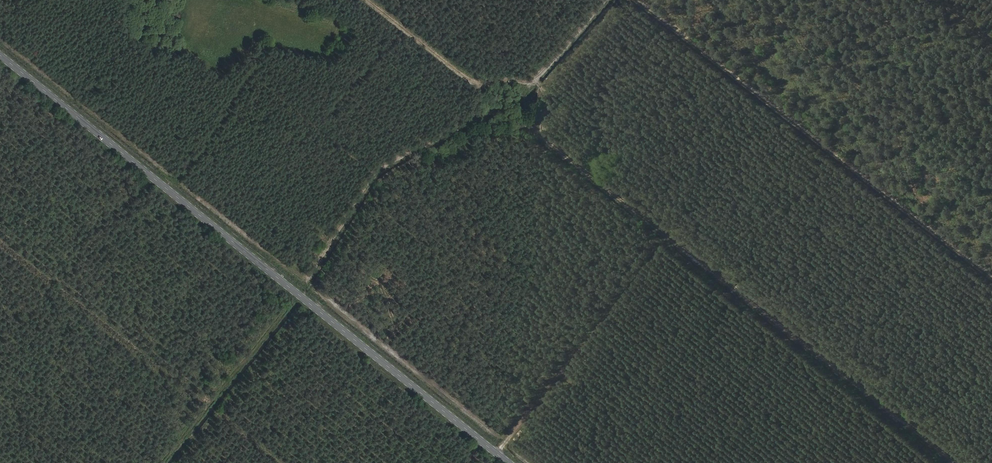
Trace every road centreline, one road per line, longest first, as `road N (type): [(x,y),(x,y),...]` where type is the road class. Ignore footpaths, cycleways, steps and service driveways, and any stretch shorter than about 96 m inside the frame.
road 1 (track): [(368,0),(475,81),(536,85),(547,100),(551,141),(959,462)]
road 2 (secondary): [(0,56),(508,462)]
road 3 (track): [(497,454),(667,235)]

